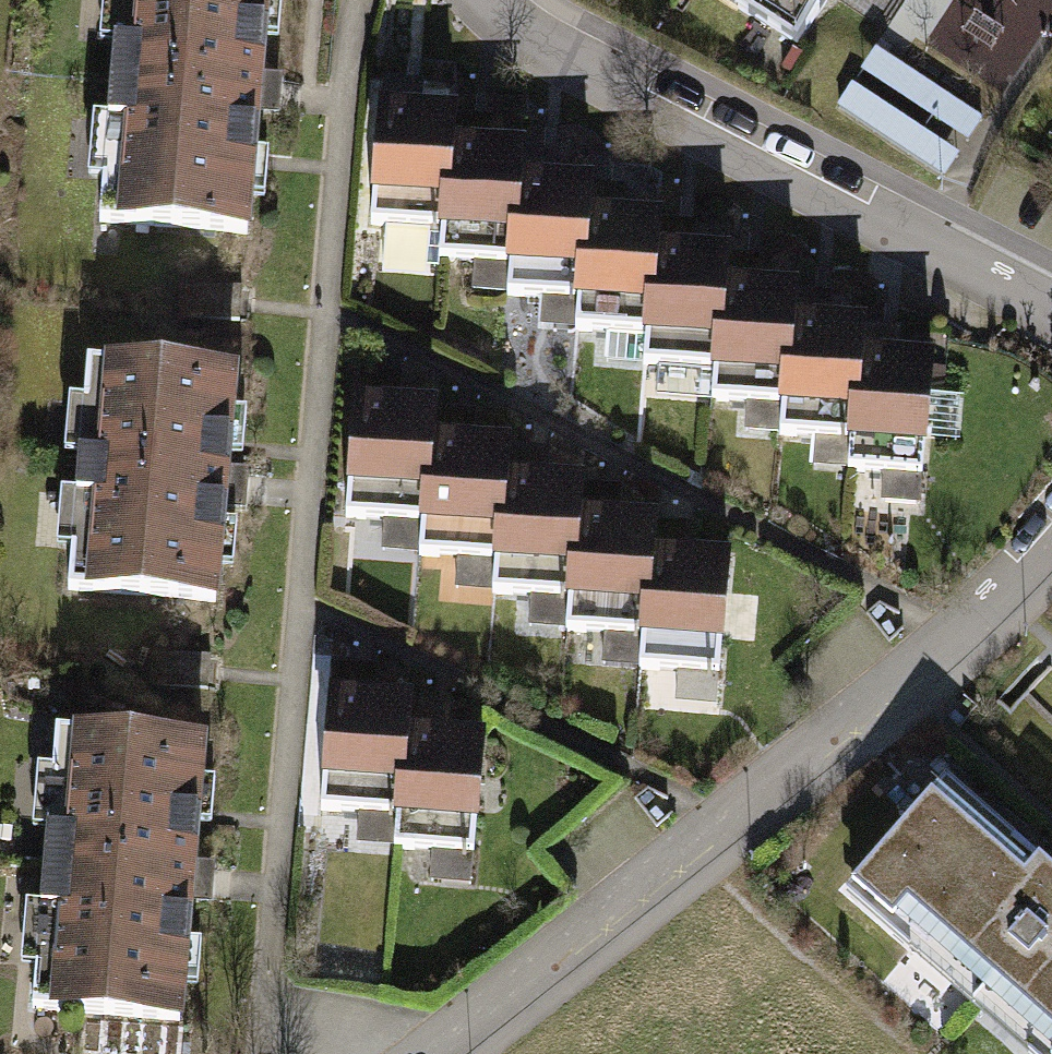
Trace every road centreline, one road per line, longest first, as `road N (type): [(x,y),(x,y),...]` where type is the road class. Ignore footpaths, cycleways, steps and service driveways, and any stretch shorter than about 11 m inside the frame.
road 1 (residential): [(448,1053),(958,631),(1051,533)]
road 2 (residential): [(486,0),(509,22),(1051,309)]

